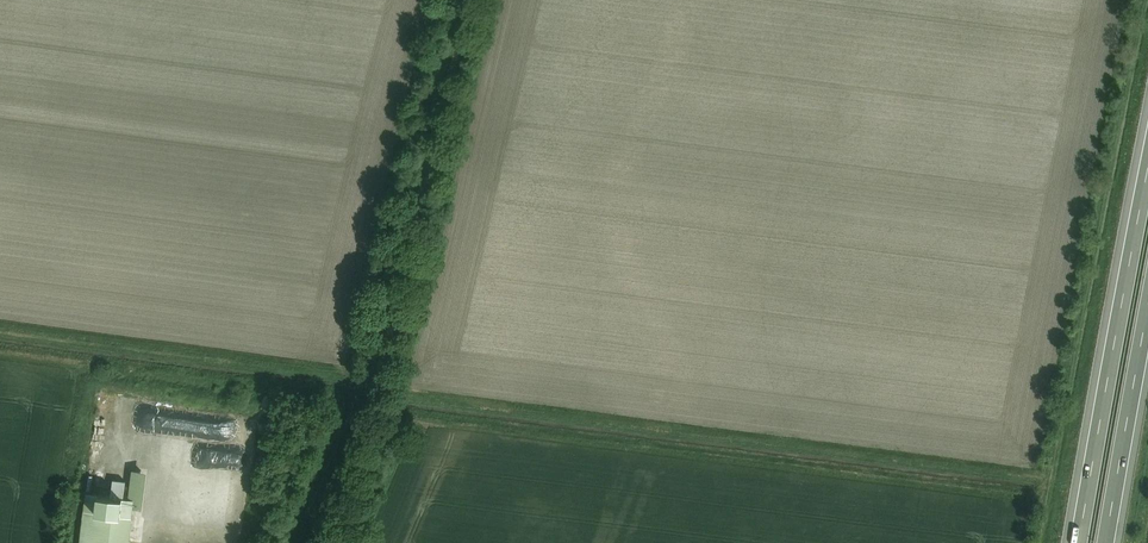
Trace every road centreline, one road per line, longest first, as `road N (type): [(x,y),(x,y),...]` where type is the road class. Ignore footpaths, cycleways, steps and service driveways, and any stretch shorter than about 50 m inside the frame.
road 1 (track): [(471,0),(375,416),(320,542)]
road 2 (motorway): [(1147,183),(1079,542)]
road 3 (motorway): [(1106,542),(1147,319)]

